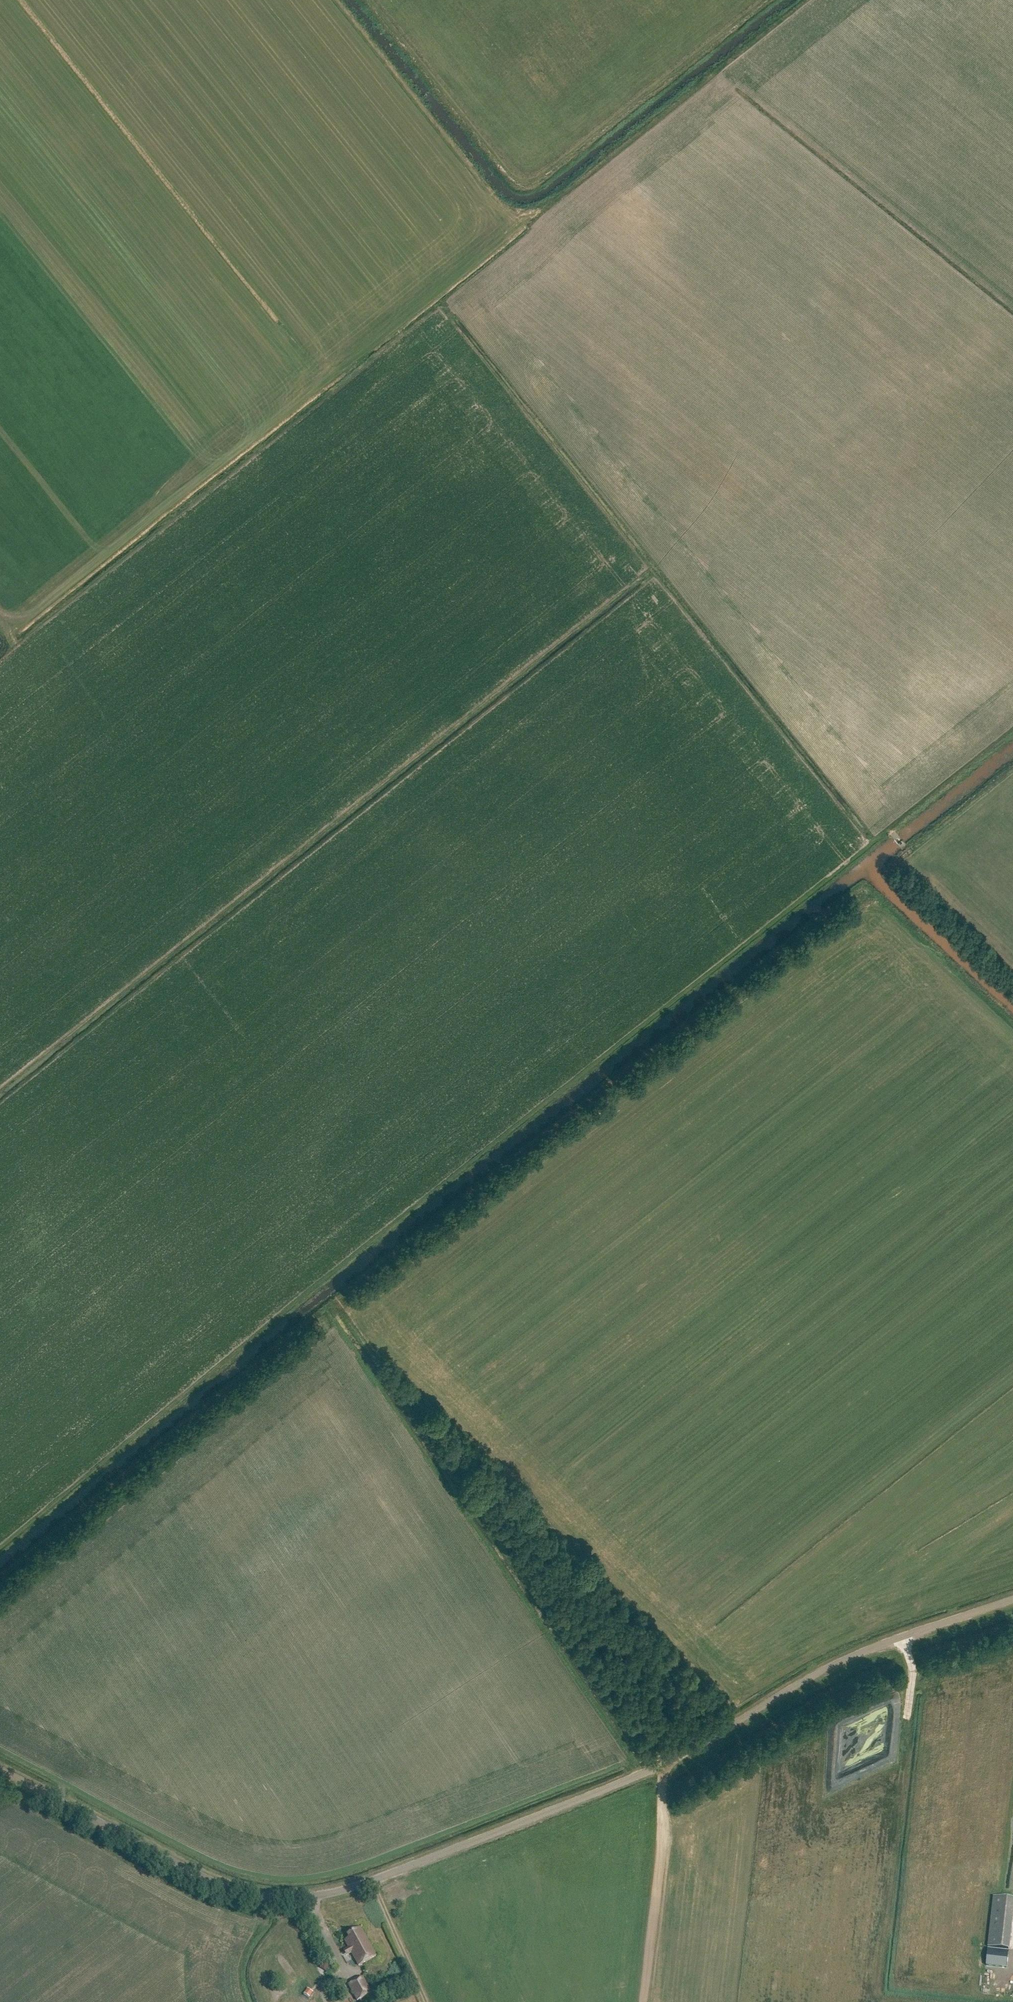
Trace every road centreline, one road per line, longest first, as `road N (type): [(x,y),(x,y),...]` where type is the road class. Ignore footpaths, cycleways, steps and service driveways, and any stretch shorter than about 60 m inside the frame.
road 1 (unclassified): [(1012,1599),(855,1655),(698,1752),(327,1895),(248,1894),(0,1769)]
road 2 (track): [(373,1881),(425,2001)]

